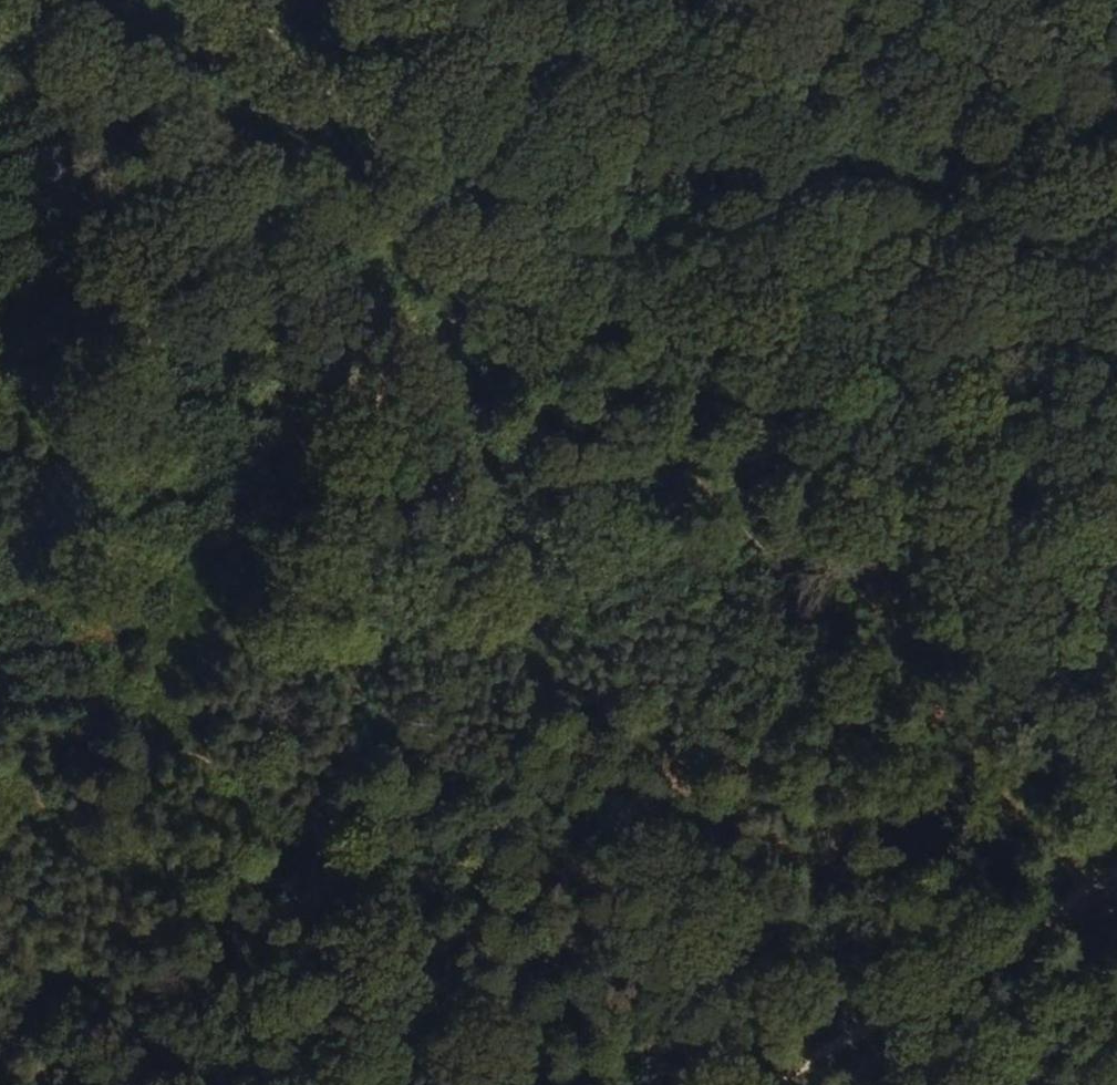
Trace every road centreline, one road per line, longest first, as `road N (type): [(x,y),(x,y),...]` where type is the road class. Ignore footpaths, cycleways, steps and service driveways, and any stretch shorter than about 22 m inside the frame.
road 1 (track): [(296,0),(1116,894)]
road 2 (track): [(1116,909),(826,1084)]

